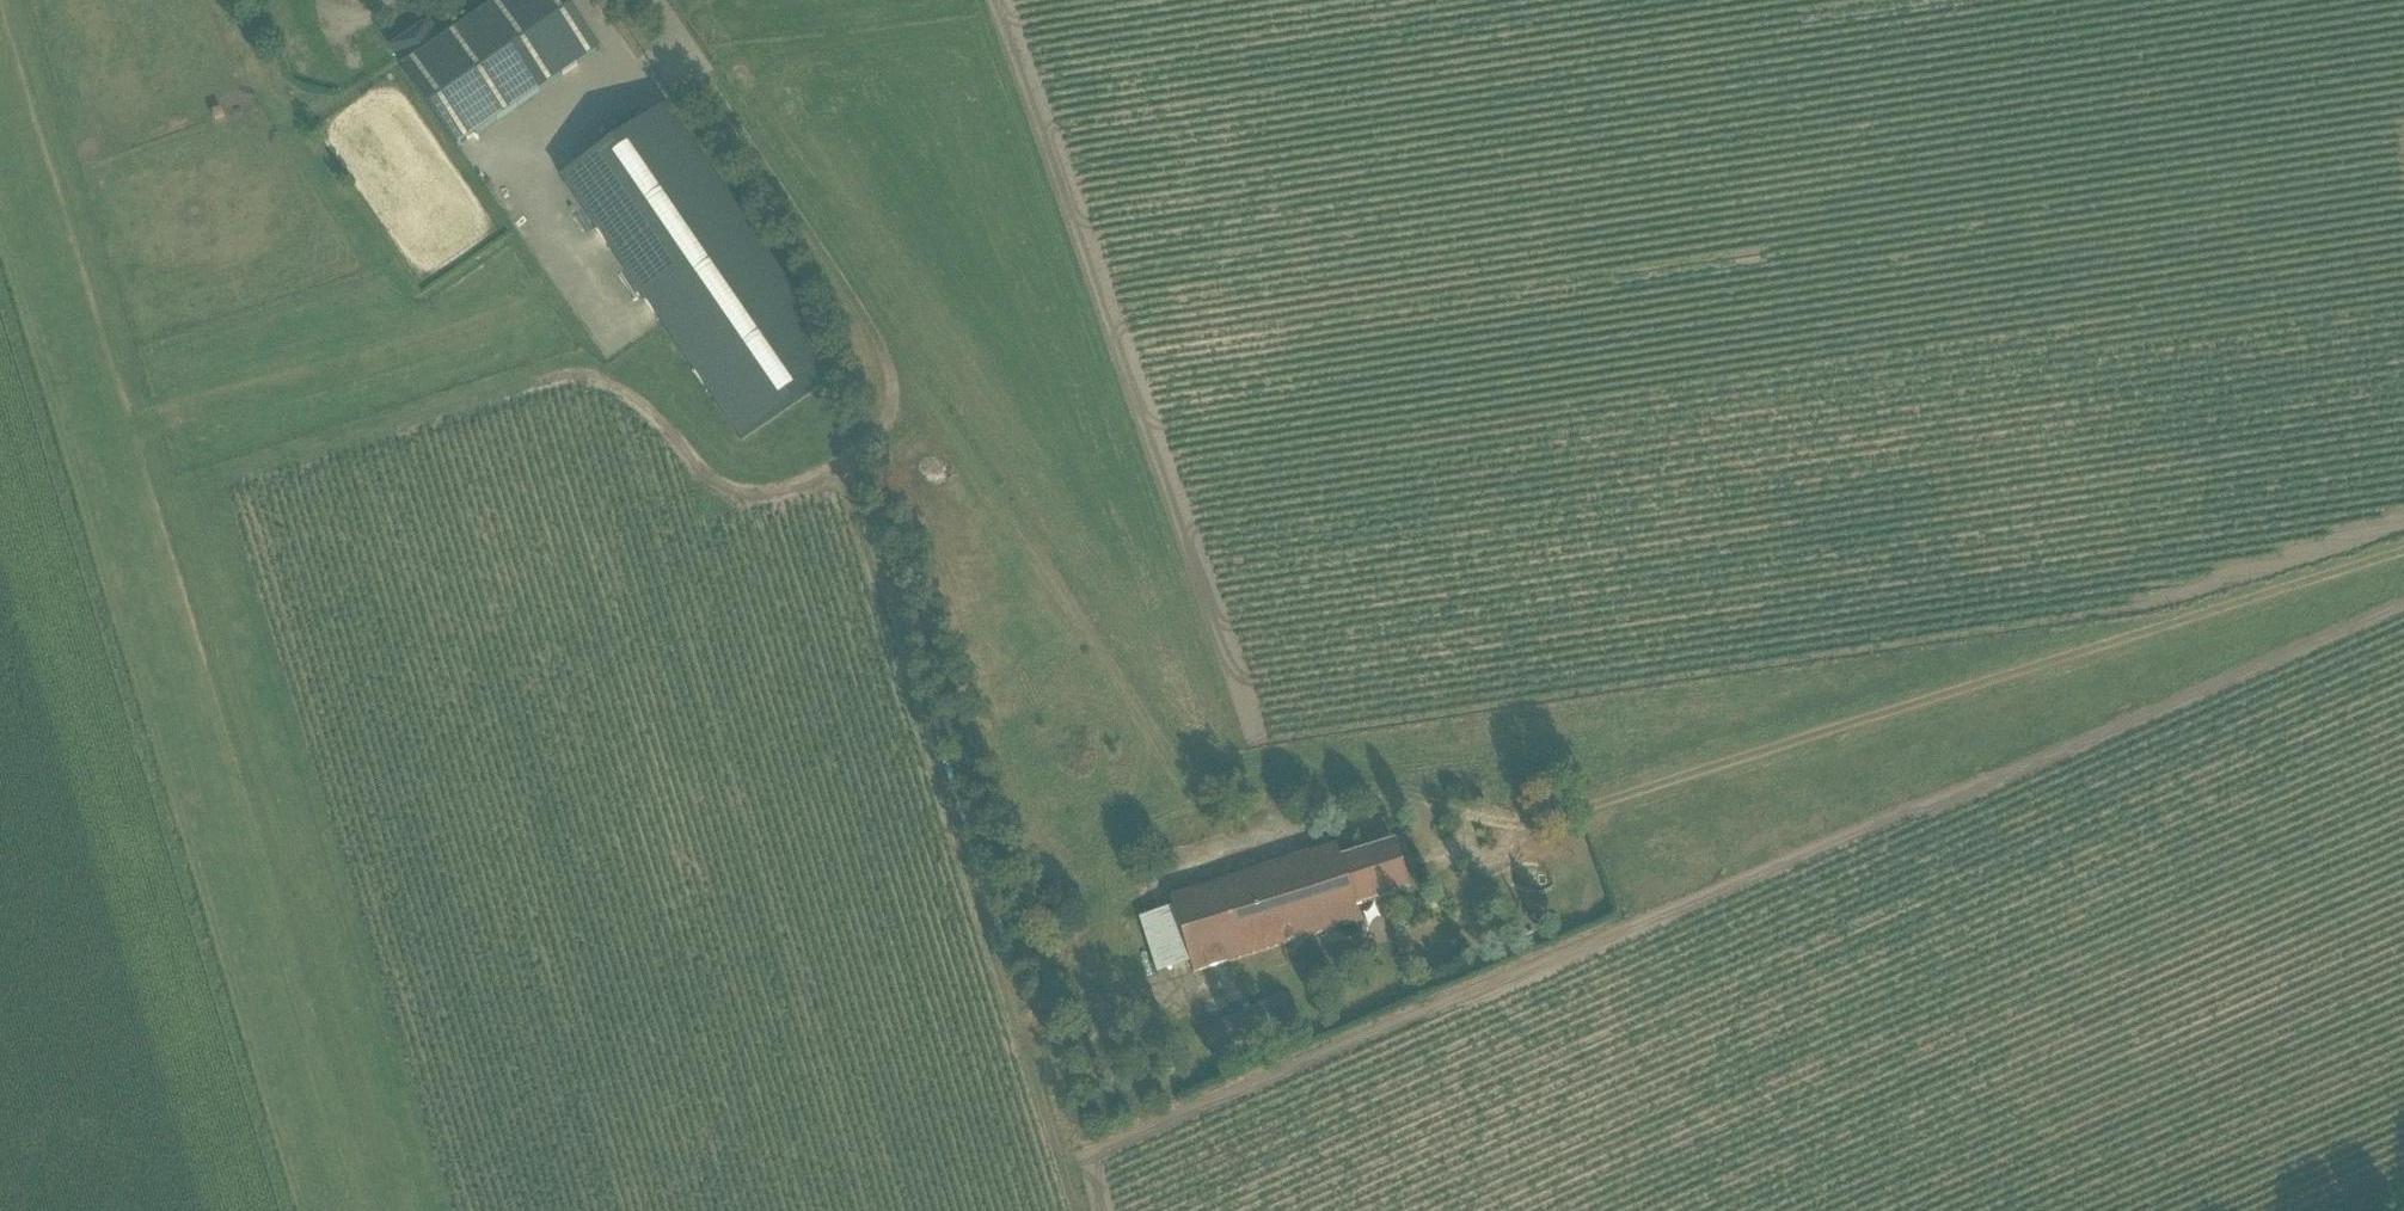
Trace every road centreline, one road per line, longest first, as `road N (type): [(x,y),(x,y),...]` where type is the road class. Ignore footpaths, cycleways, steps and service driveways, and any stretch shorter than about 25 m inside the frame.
road 1 (track): [(1194,764),(655,0)]
road 2 (track): [(1564,816),(2403,552)]

